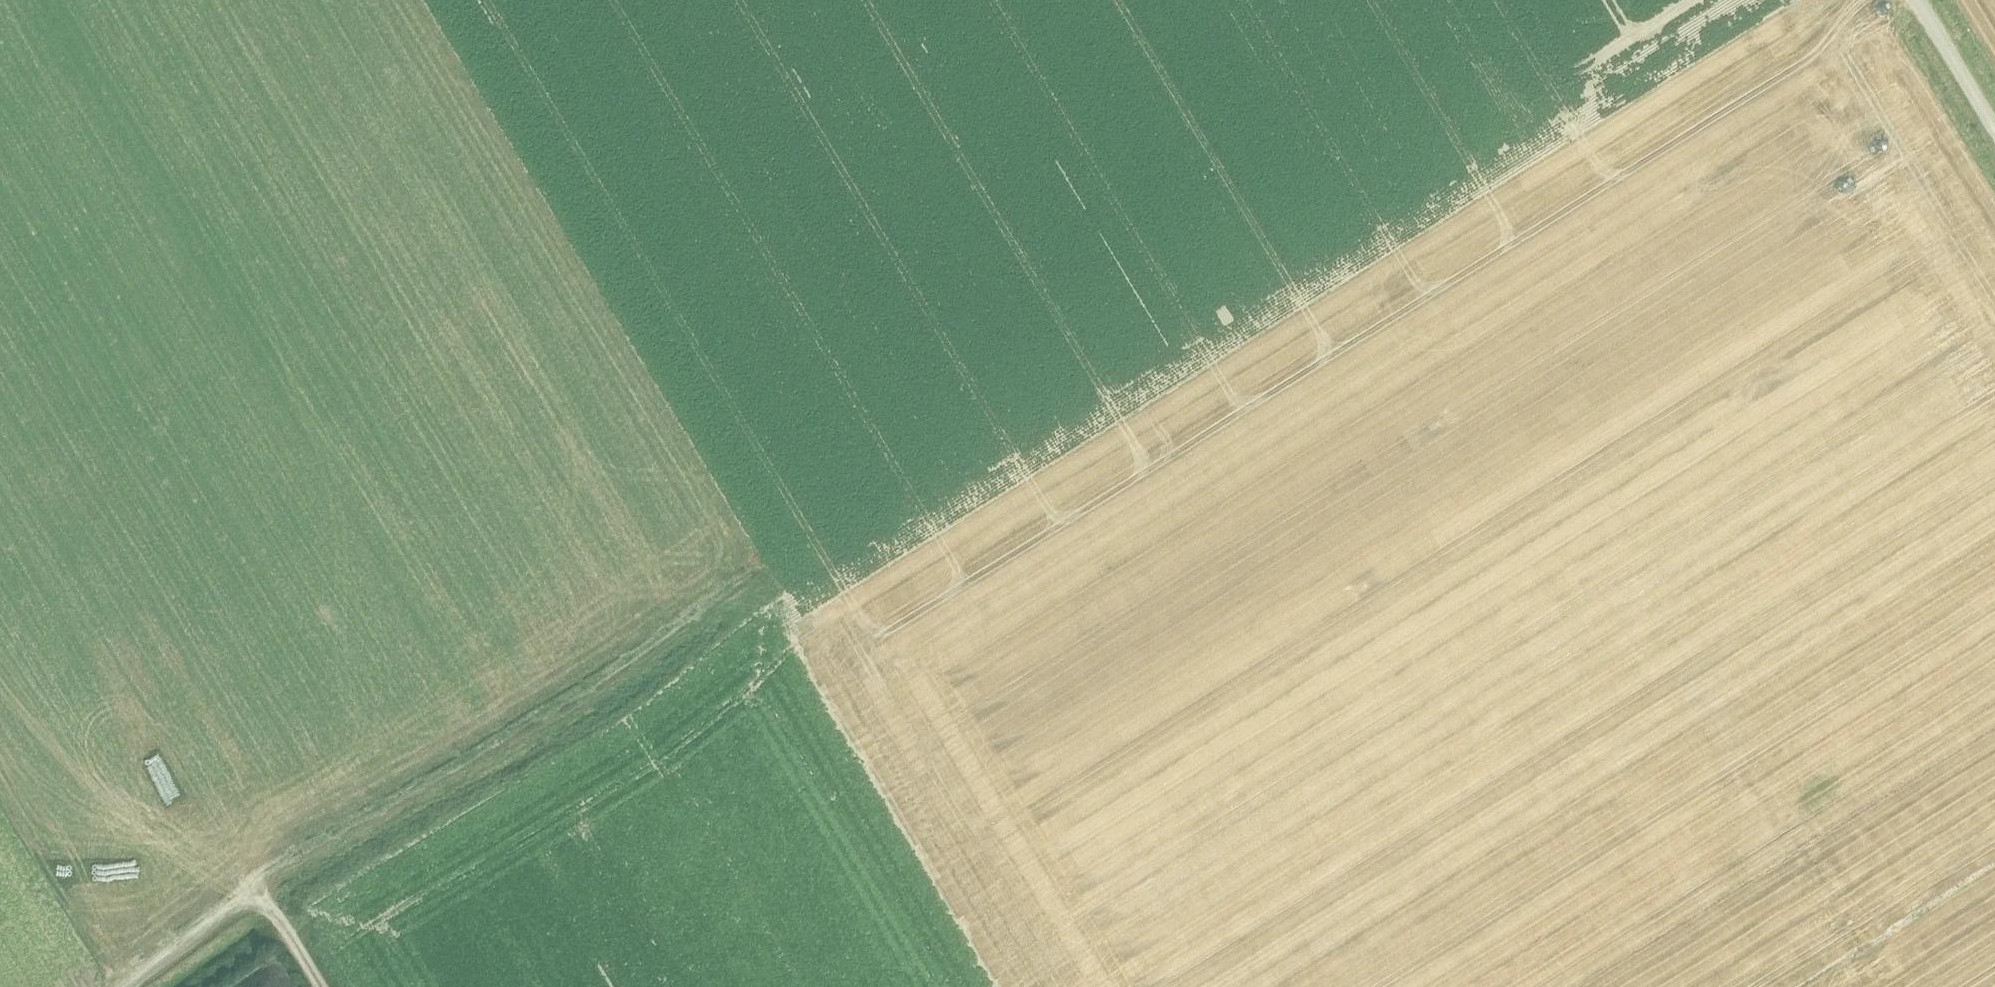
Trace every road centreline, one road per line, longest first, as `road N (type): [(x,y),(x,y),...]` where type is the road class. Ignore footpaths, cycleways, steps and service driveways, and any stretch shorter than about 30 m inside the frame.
road 1 (unclassified): [(1994,134),(1915,0)]

